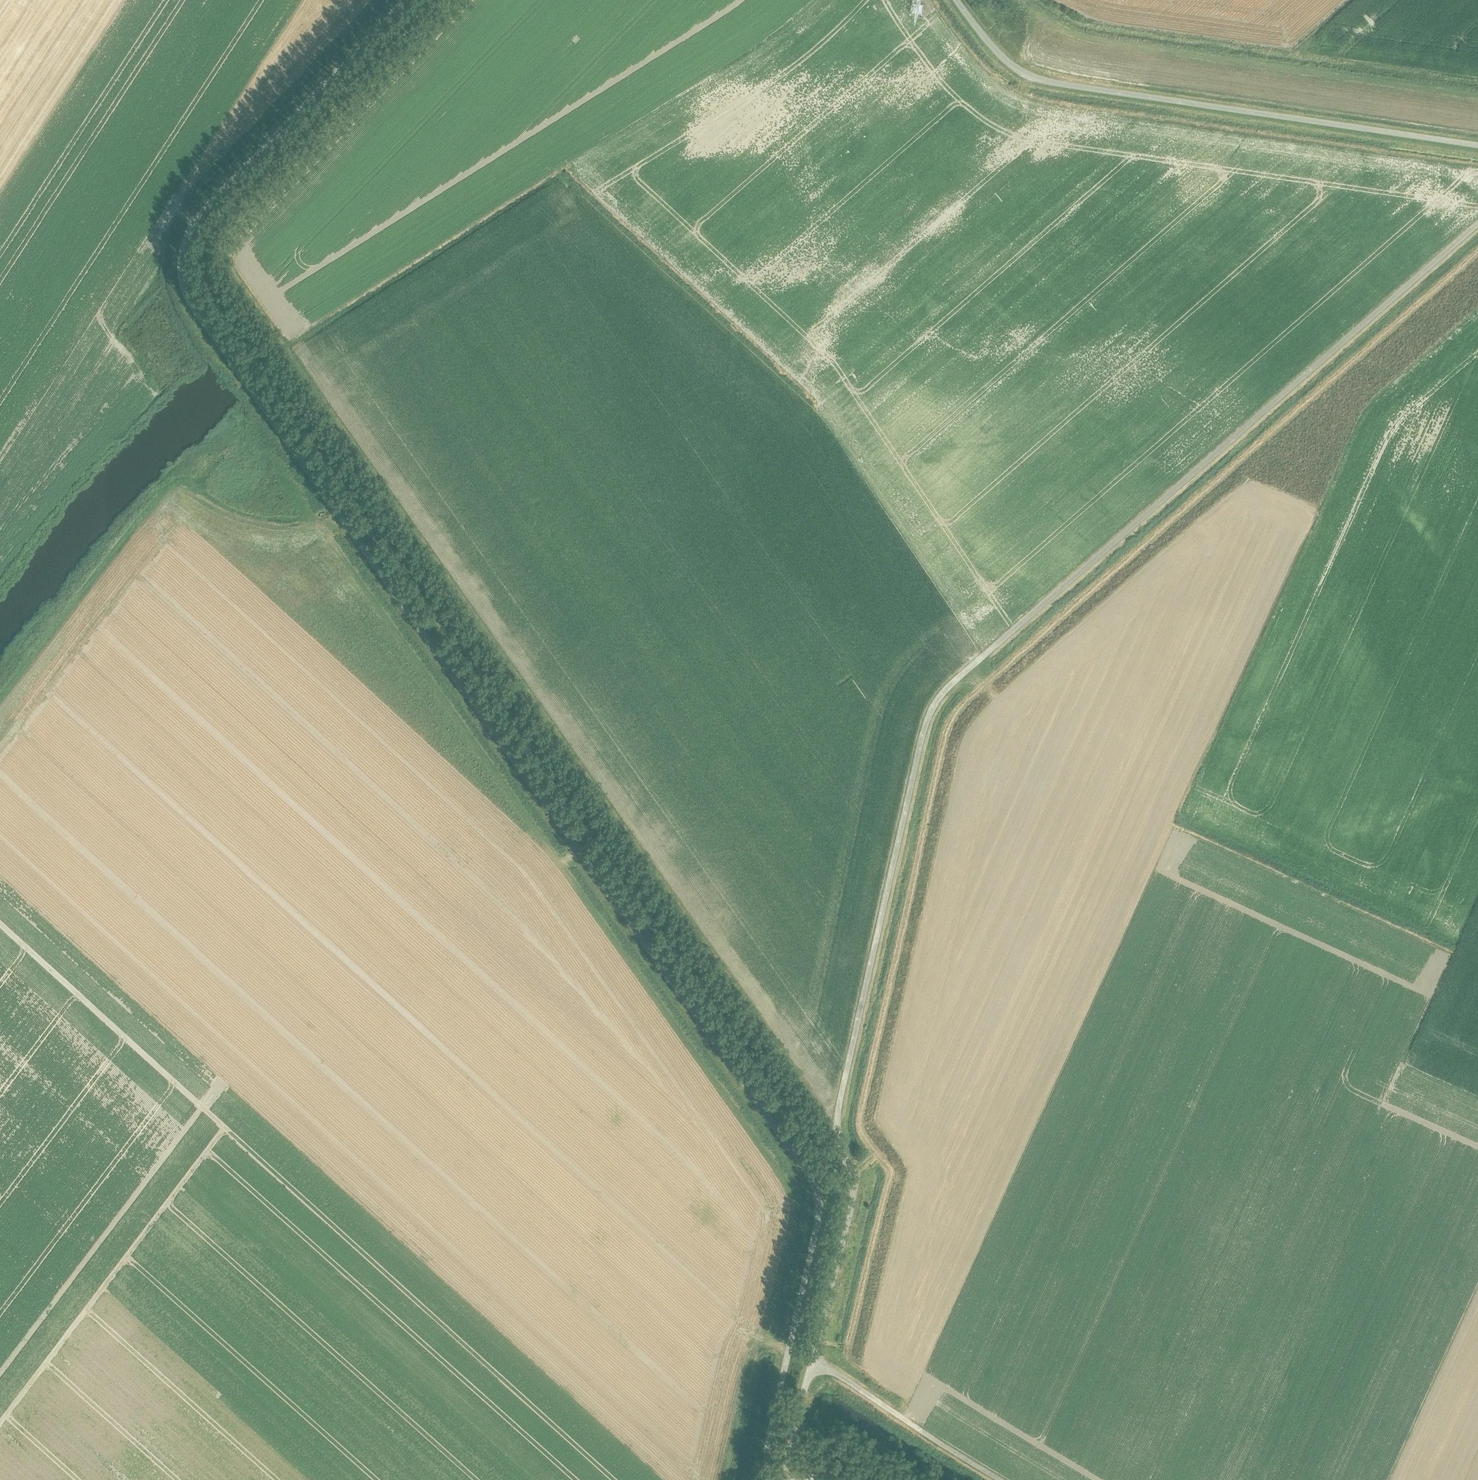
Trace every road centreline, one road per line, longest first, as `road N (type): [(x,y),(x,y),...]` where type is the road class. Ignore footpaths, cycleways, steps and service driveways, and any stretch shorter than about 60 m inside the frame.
road 1 (unclassified): [(772,1479),(768,1444),(819,1216),(816,1185),(183,288),(191,229),(405,0)]
road 2 (unclassified): [(813,1363),(852,1197),(837,1118),(932,723),(1017,634),(1477,223)]
road 3 (unclassified): [(1477,146),(1044,80),(1012,68),(957,0)]
road 4 (unclassified): [(813,1363),(1002,1479)]
road 5 (unclassified): [(786,1479),(813,1363)]

